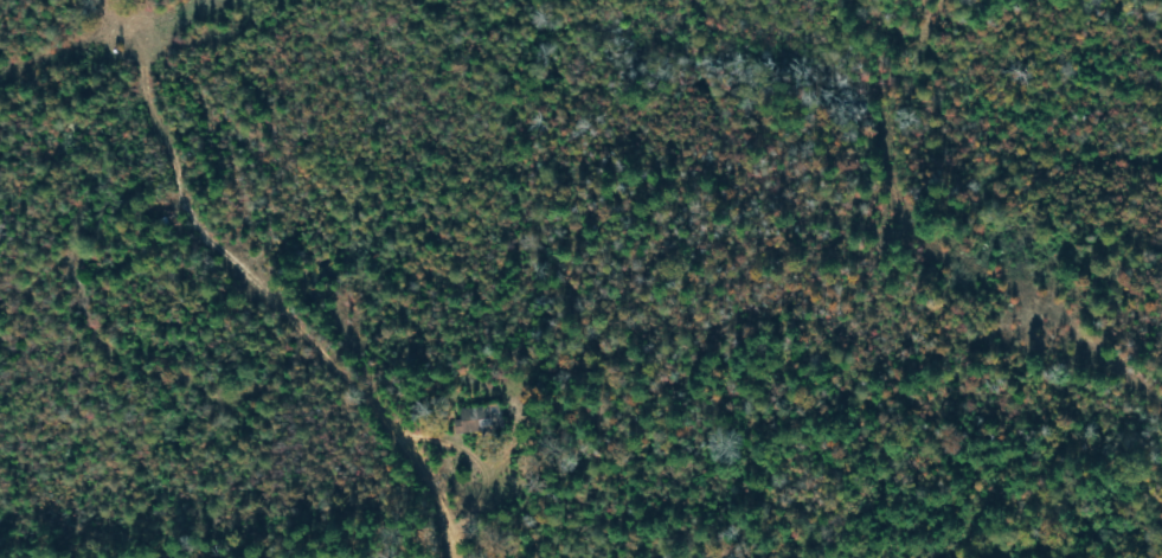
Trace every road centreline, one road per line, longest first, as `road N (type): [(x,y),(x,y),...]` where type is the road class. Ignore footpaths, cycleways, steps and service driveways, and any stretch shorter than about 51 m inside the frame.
road 1 (residential): [(1161,440),(1090,367),(1000,307),(933,217),(892,127),(892,0)]
road 2 (residential): [(470,557),(445,349)]

